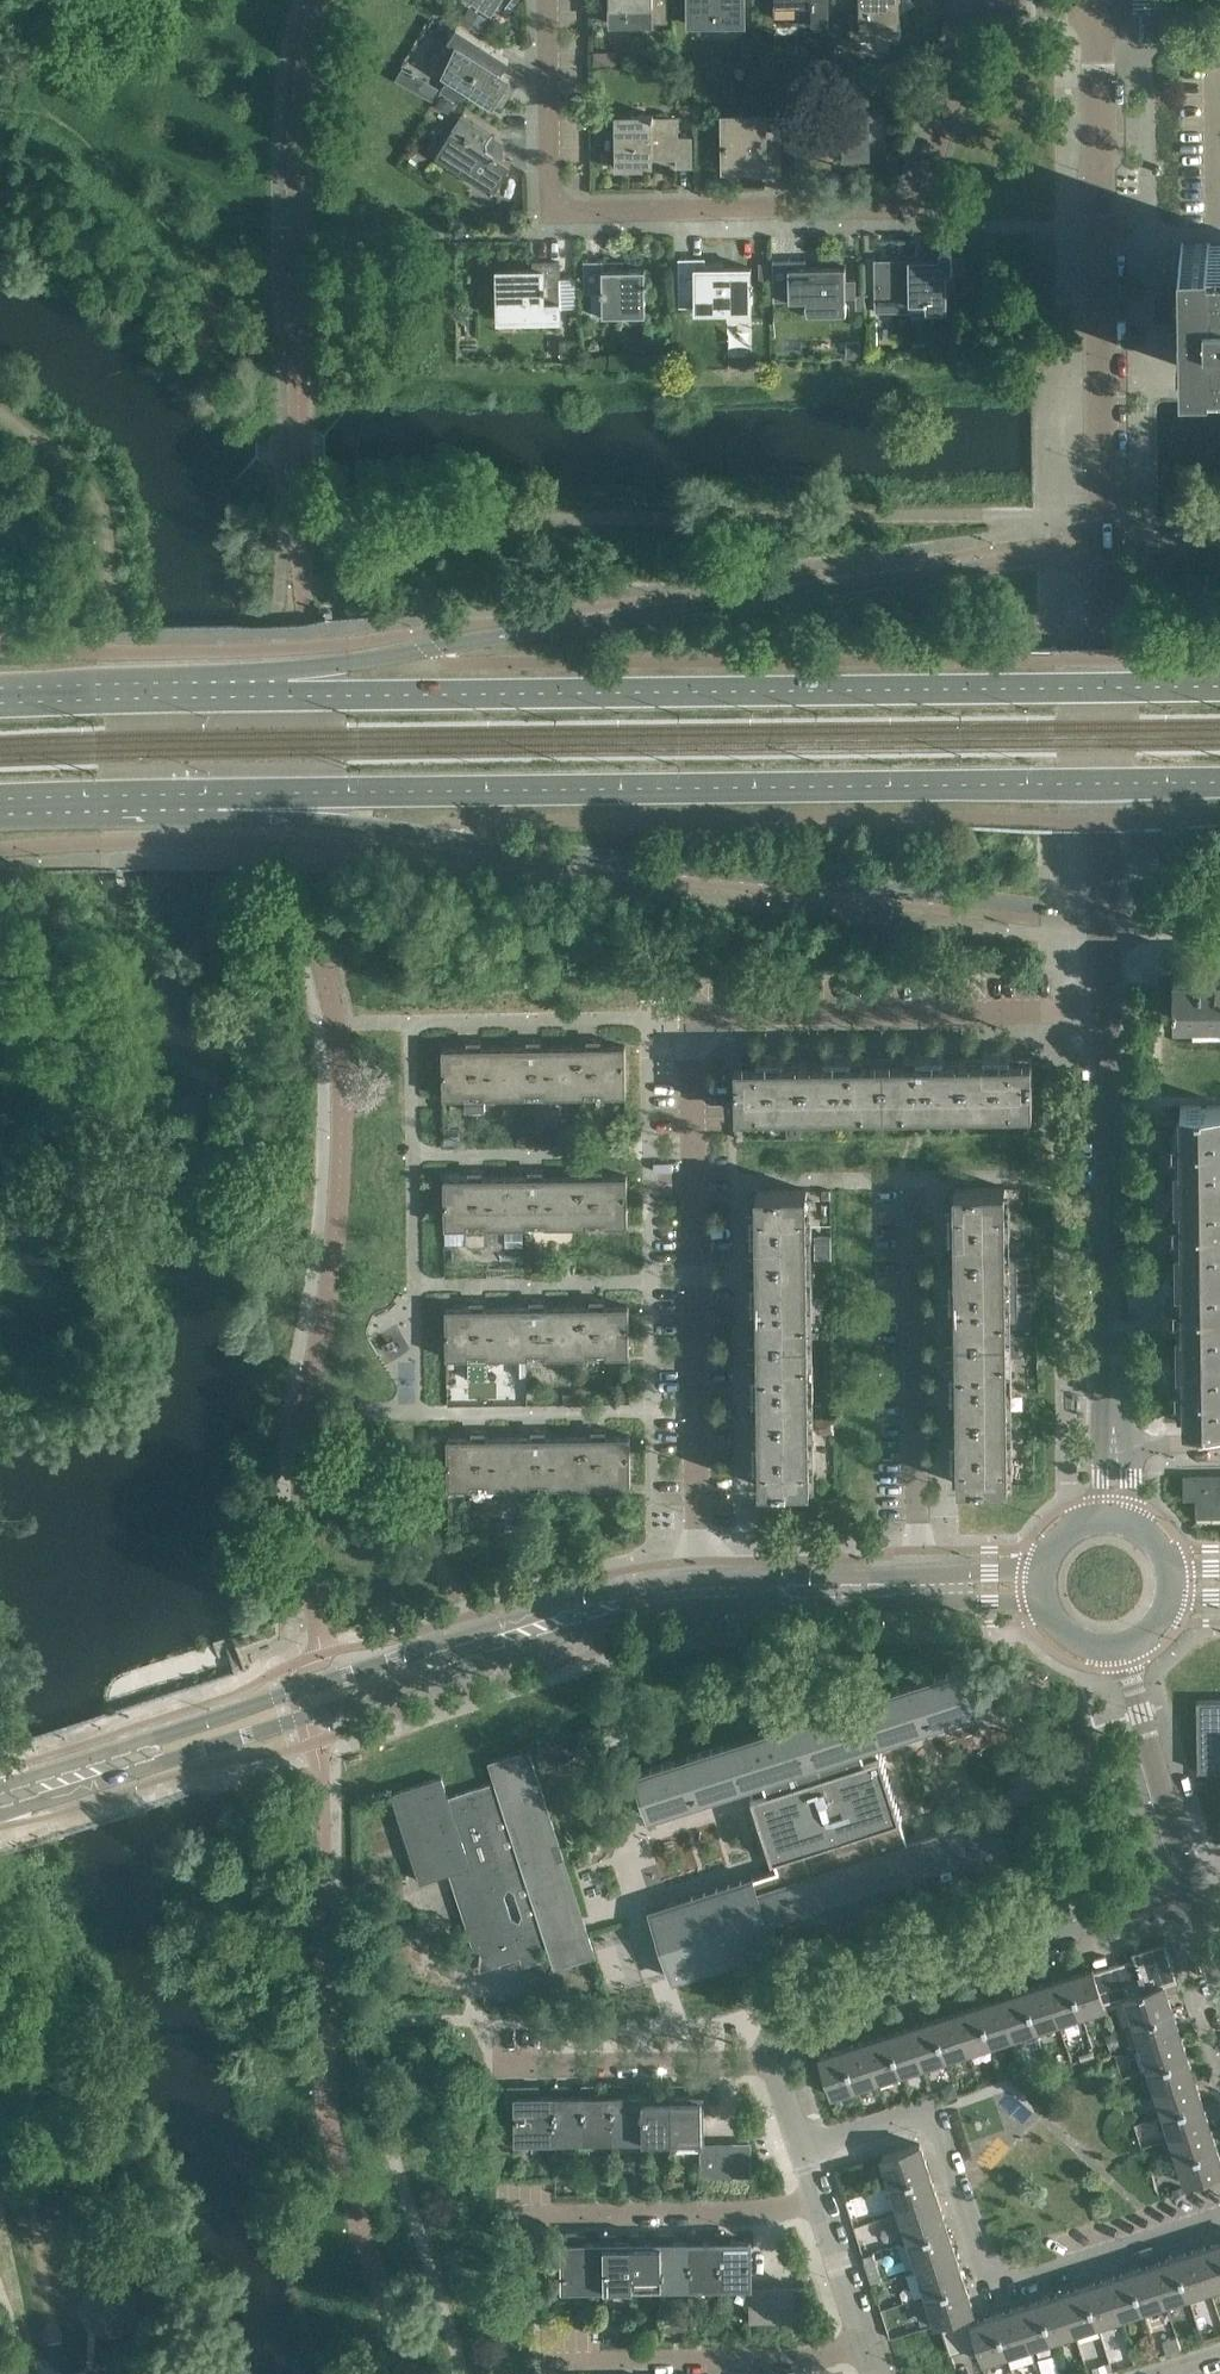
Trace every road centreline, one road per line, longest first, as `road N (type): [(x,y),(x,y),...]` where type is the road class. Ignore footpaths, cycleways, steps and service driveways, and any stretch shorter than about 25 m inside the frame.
road 1 (secondary): [(208,795),(1219,781)]
road 2 (secondary): [(1219,686),(241,692)]
road 3 (secondary): [(208,795),(468,842),(1039,905),(1107,920)]
road 4 (secondary): [(1104,551),(489,638),(241,692)]
road 5 (residential): [(549,0),(553,188),(560,201),(582,209),(885,206),(912,199),(924,185),(984,3)]
road 6 (tertiary): [(0,1803),(588,1617),(696,1593)]
road 7 (unclassified): [(696,1593),(692,1021)]
road 8 (tertiary): [(1104,551),(1099,0)]
road 9 (residential): [(1219,2206),(992,2280),(939,2132),(926,2119),(806,2150)]
road 10 (unclassified): [(1191,1891),(788,2019),(775,2035),(779,2063)]
road 11 (tertiary): [(1116,1445),(1109,1011)]
road 12 (residential): [(1109,1011),(692,1021)]
road 13 (unclassified): [(921,1587),(914,1183)]
road 14 (tertiary): [(1107,920),(1104,551)]
road 15 (residential): [(539,2362),(805,2361),(869,2342)]
road 16 (residential): [(502,2214),(749,2212),(821,2197)]
road 17 (unclassified): [(779,2063),(508,2068)]
road 18 (residential): [(1099,1649),(1136,1716),(1191,1891)]
road 19 (residential): [(1191,1891),(1133,1643)]
road 20 (secondary): [(241,692),(0,701)]
road 21 (tertiary): [(696,1593),(921,1587)]
road 22 (secondary): [(0,799),(208,795)]
road 23 (unclassified): [(869,2342),(821,2197)]
road 24 (tertiary): [(921,1587),(1043,1584)]

